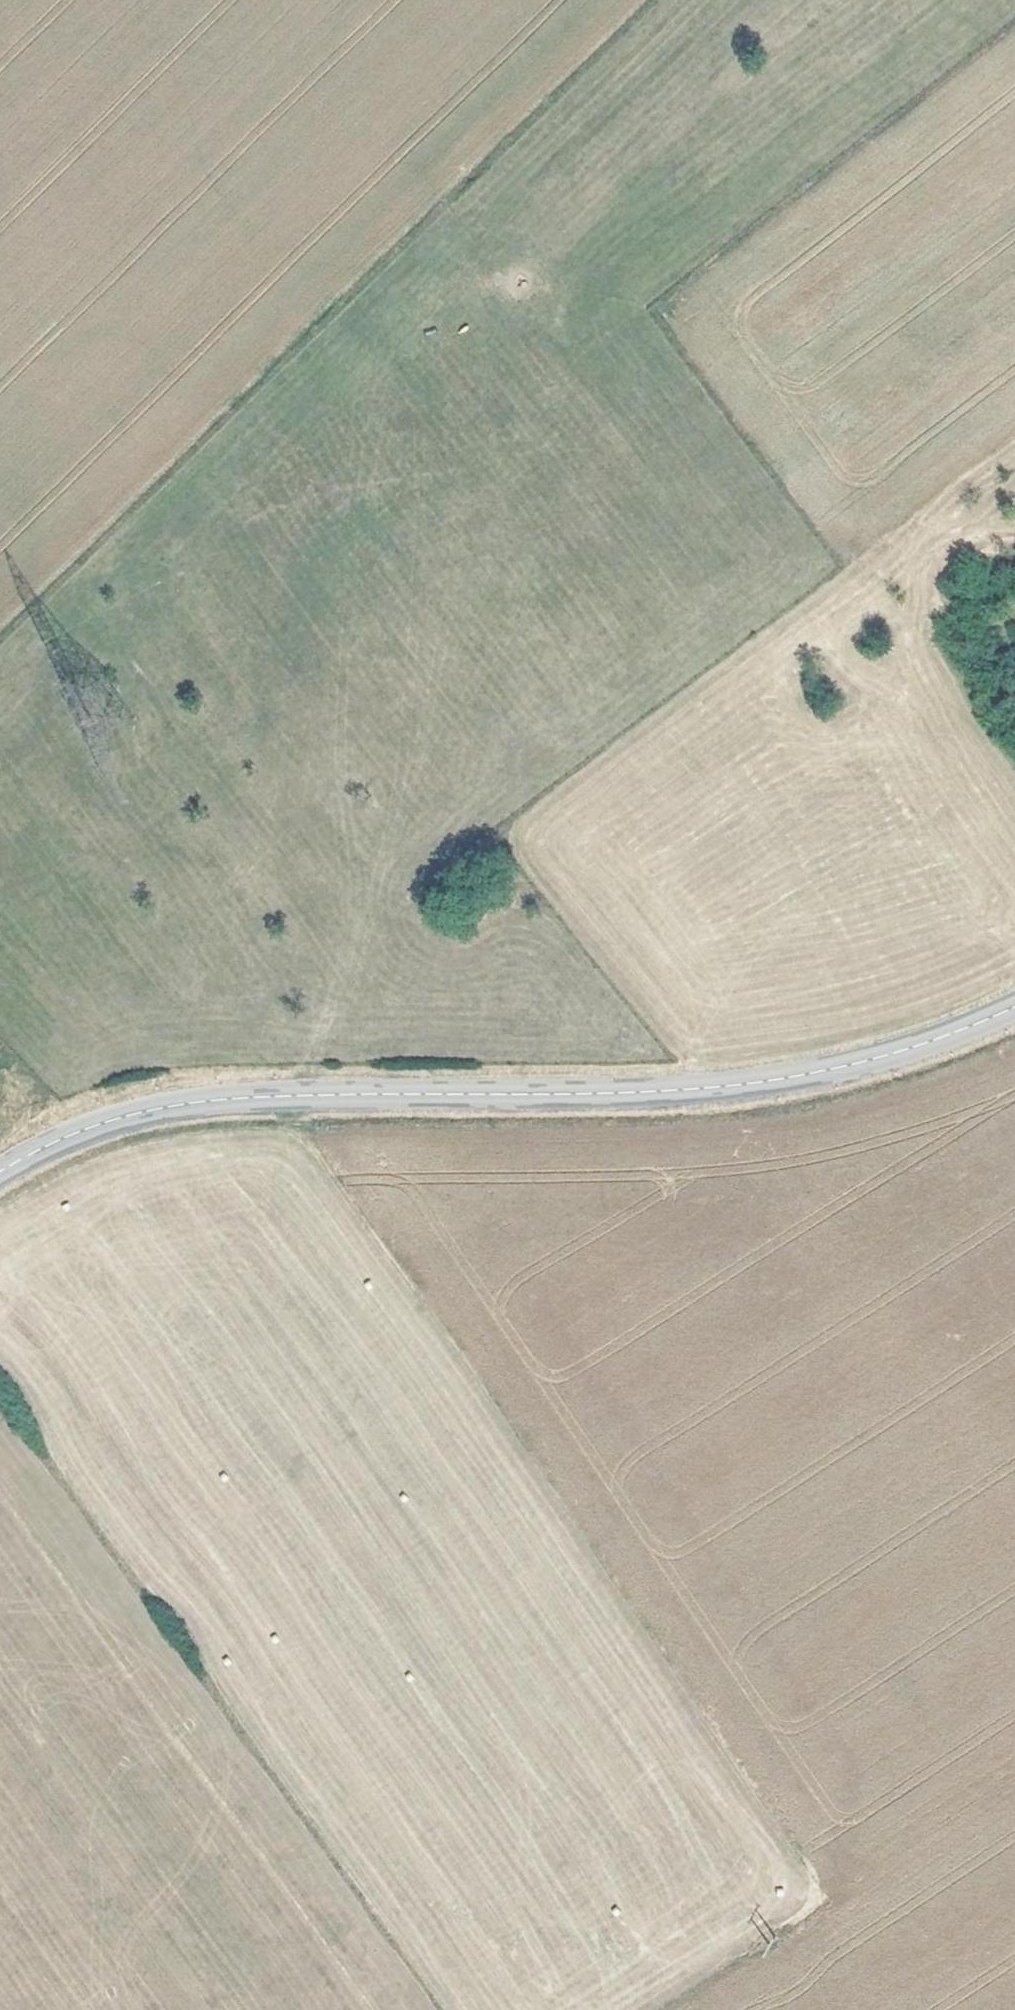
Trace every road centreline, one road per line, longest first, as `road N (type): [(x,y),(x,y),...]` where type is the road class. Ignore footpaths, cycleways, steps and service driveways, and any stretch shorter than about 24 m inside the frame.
road 1 (tertiary): [(1014,1006),(888,1055),(736,1086),(189,1103),(100,1124),(0,1171)]

